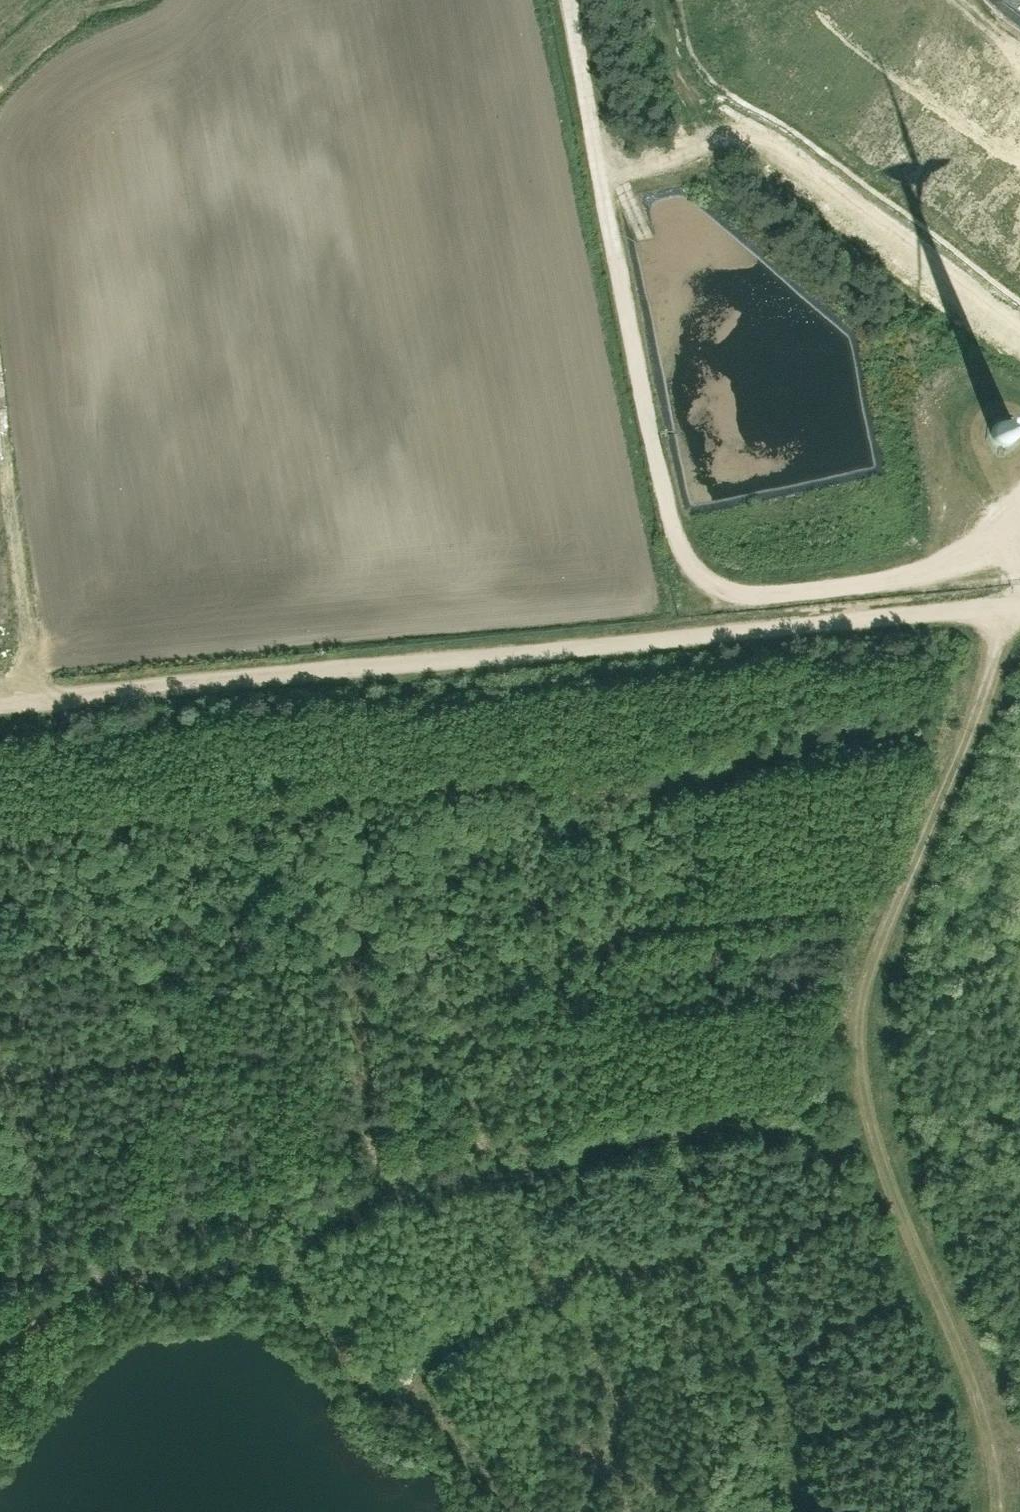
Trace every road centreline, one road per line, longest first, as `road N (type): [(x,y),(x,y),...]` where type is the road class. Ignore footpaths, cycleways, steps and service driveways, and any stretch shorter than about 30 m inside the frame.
road 1 (track): [(0,694),(1019,611)]
road 2 (track): [(564,0),(665,498),(692,568),(739,603),(922,579),(972,557),(1019,517)]
road 3 (track): [(1019,629),(990,678),(858,1013),(874,1149),(971,1376),(1000,1511)]

